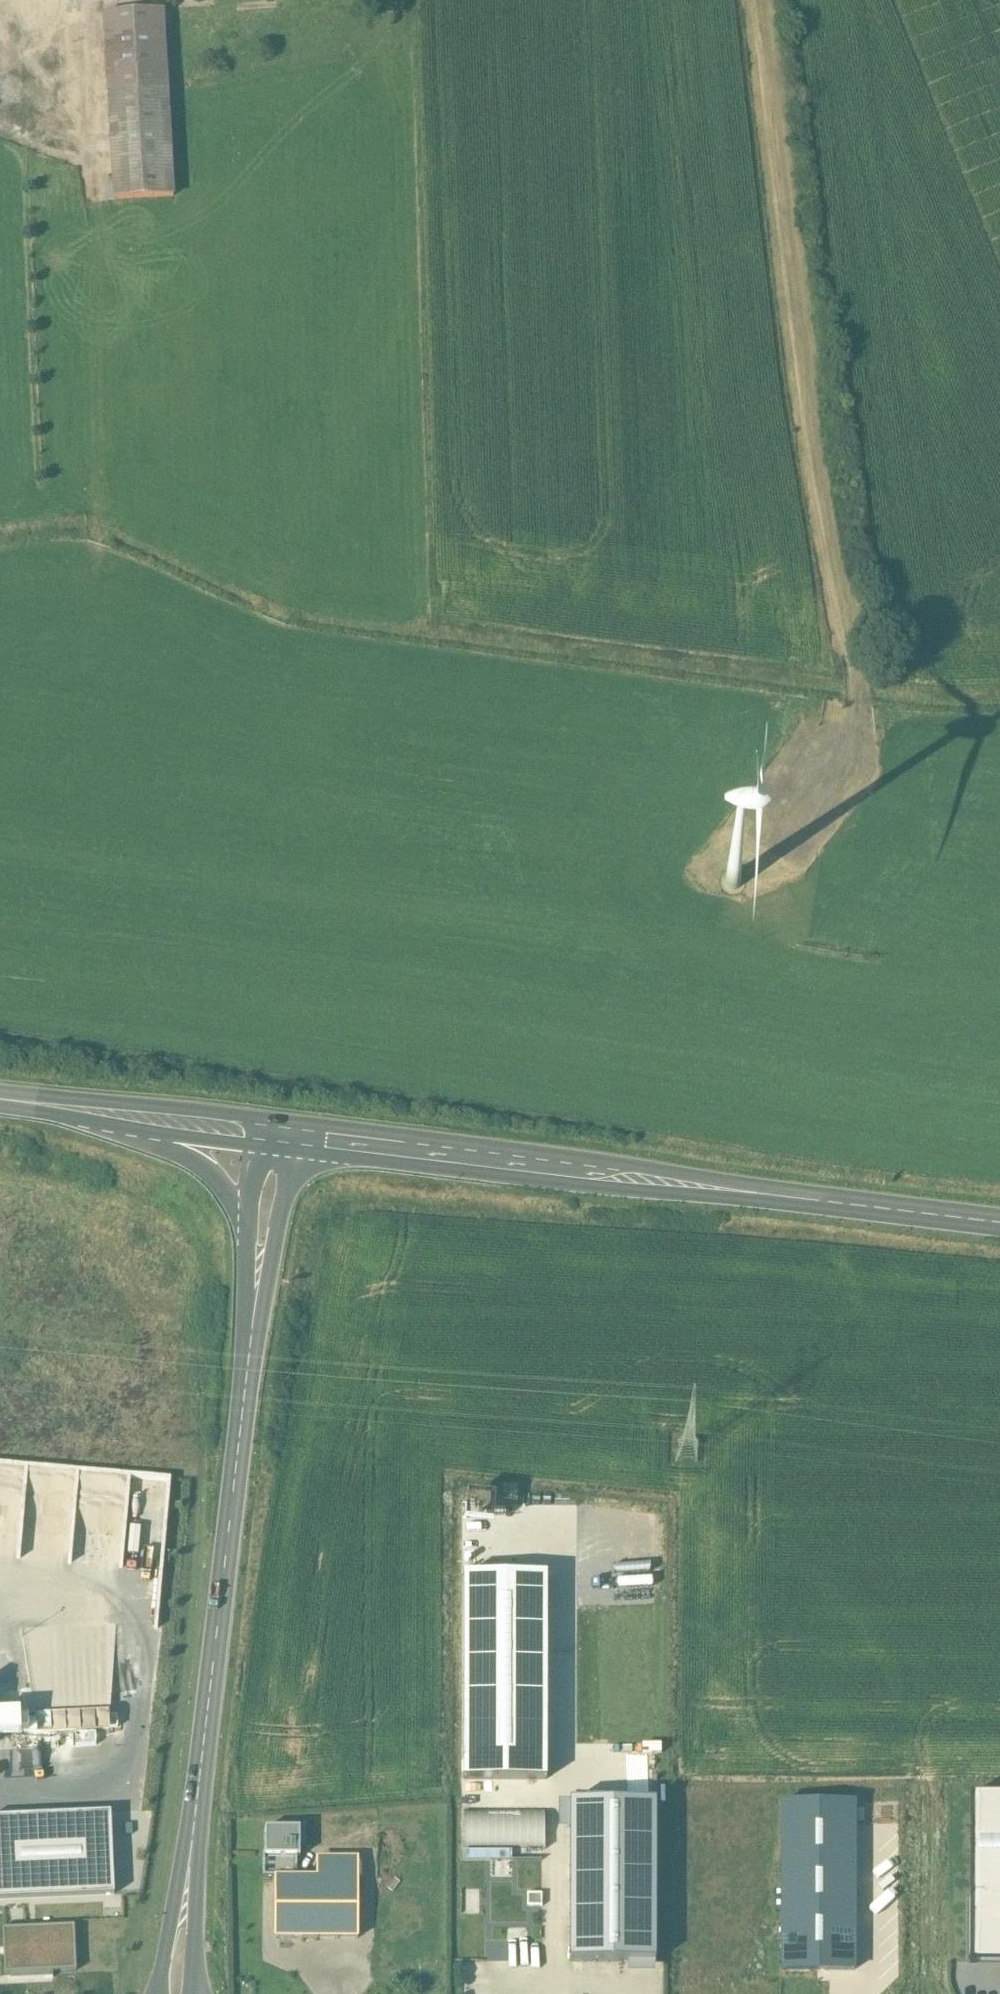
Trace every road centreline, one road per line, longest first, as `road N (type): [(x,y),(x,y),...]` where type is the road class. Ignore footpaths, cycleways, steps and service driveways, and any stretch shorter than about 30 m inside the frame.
road 1 (secondary): [(270,1140),(999,1227)]
road 2 (unclassified): [(257,1265),(174,1993)]
road 3 (track): [(761,0),(857,677)]
road 4 (secondary): [(50,1116),(191,1165),(238,1212),(257,1265)]
road 5 (secondary): [(50,1116),(270,1140)]
road 6 (unclassified): [(270,1140),(257,1265)]

